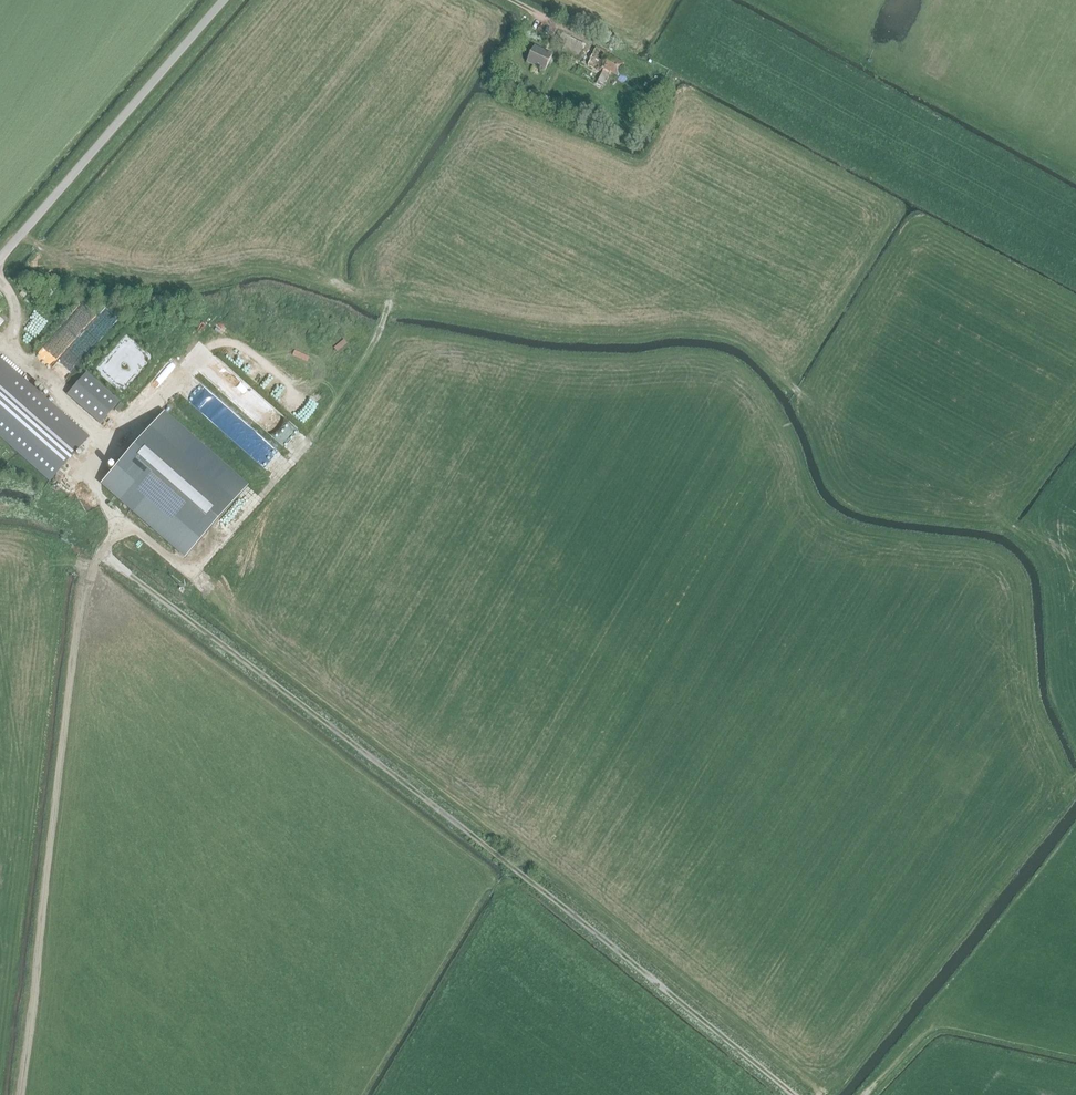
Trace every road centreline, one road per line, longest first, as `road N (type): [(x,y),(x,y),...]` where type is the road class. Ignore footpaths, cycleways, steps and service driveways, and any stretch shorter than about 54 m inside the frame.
road 1 (unclassified): [(0,260),(226,0)]

